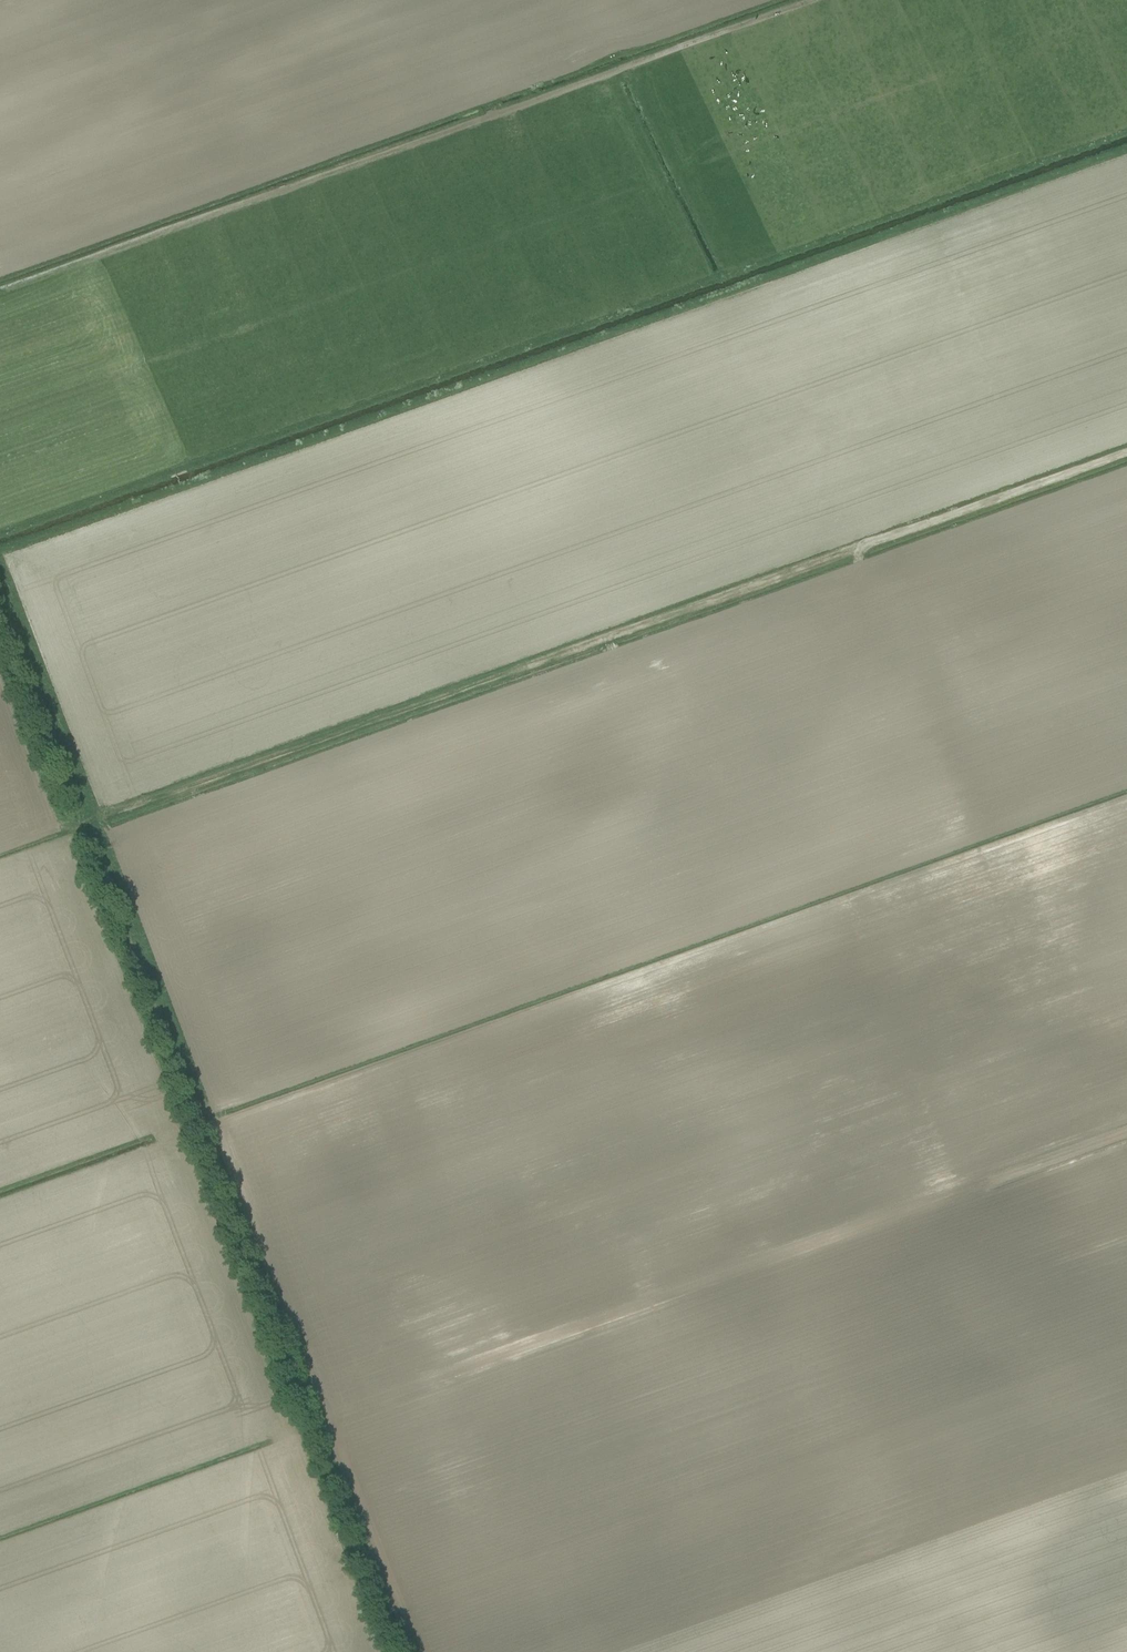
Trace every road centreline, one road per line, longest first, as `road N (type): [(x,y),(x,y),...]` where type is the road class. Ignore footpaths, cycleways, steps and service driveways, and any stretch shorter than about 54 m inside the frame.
road 1 (track): [(1126,456),(106,820)]
road 2 (track): [(820,0),(0,291)]
road 3 (track): [(1126,1133),(950,1196)]

